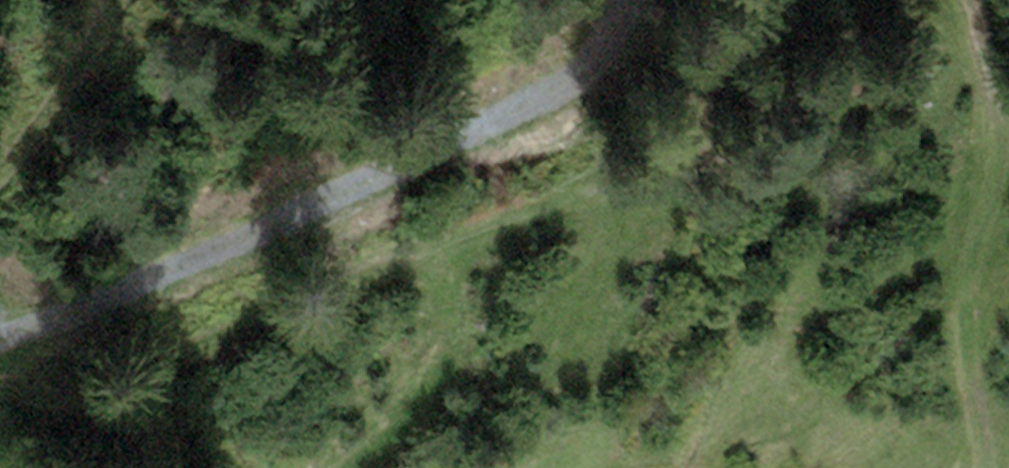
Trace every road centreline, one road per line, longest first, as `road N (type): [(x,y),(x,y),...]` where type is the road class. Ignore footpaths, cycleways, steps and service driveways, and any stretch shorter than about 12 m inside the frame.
road 1 (track): [(923,24),(863,26),(817,46),(766,86),(673,186),(55,467)]
road 2 (track): [(0,375),(603,98),(633,0)]

